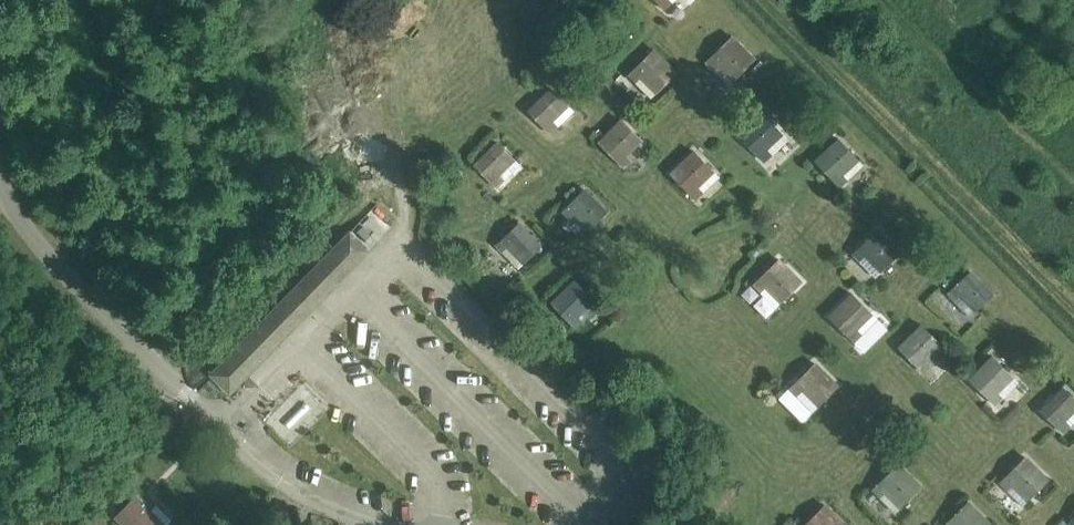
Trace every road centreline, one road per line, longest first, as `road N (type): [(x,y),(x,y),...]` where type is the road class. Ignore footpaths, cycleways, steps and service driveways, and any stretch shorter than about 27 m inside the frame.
road 1 (residential): [(213,419),(46,251),(0,186)]

